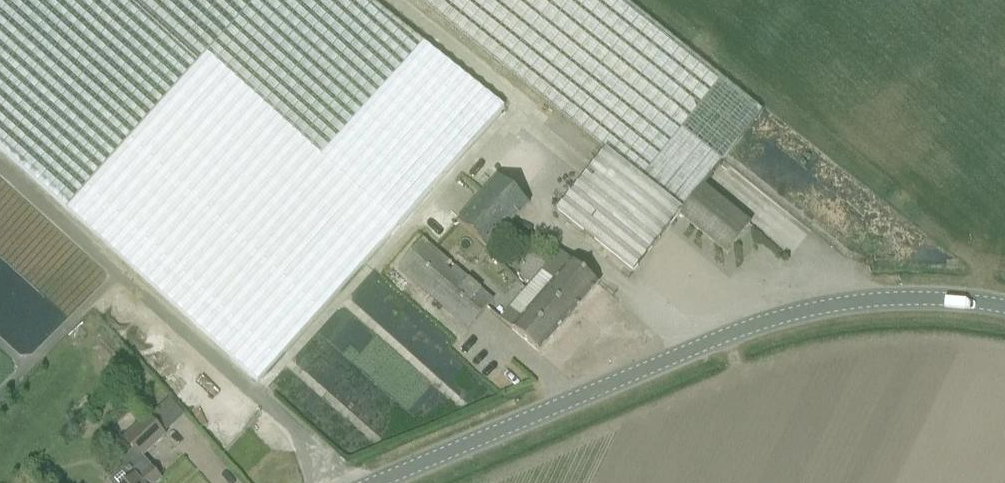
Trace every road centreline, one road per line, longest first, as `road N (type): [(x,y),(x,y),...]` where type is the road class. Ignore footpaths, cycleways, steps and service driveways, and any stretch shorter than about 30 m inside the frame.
road 1 (unclassified): [(376,482),(766,318),(923,298),(1004,306)]

